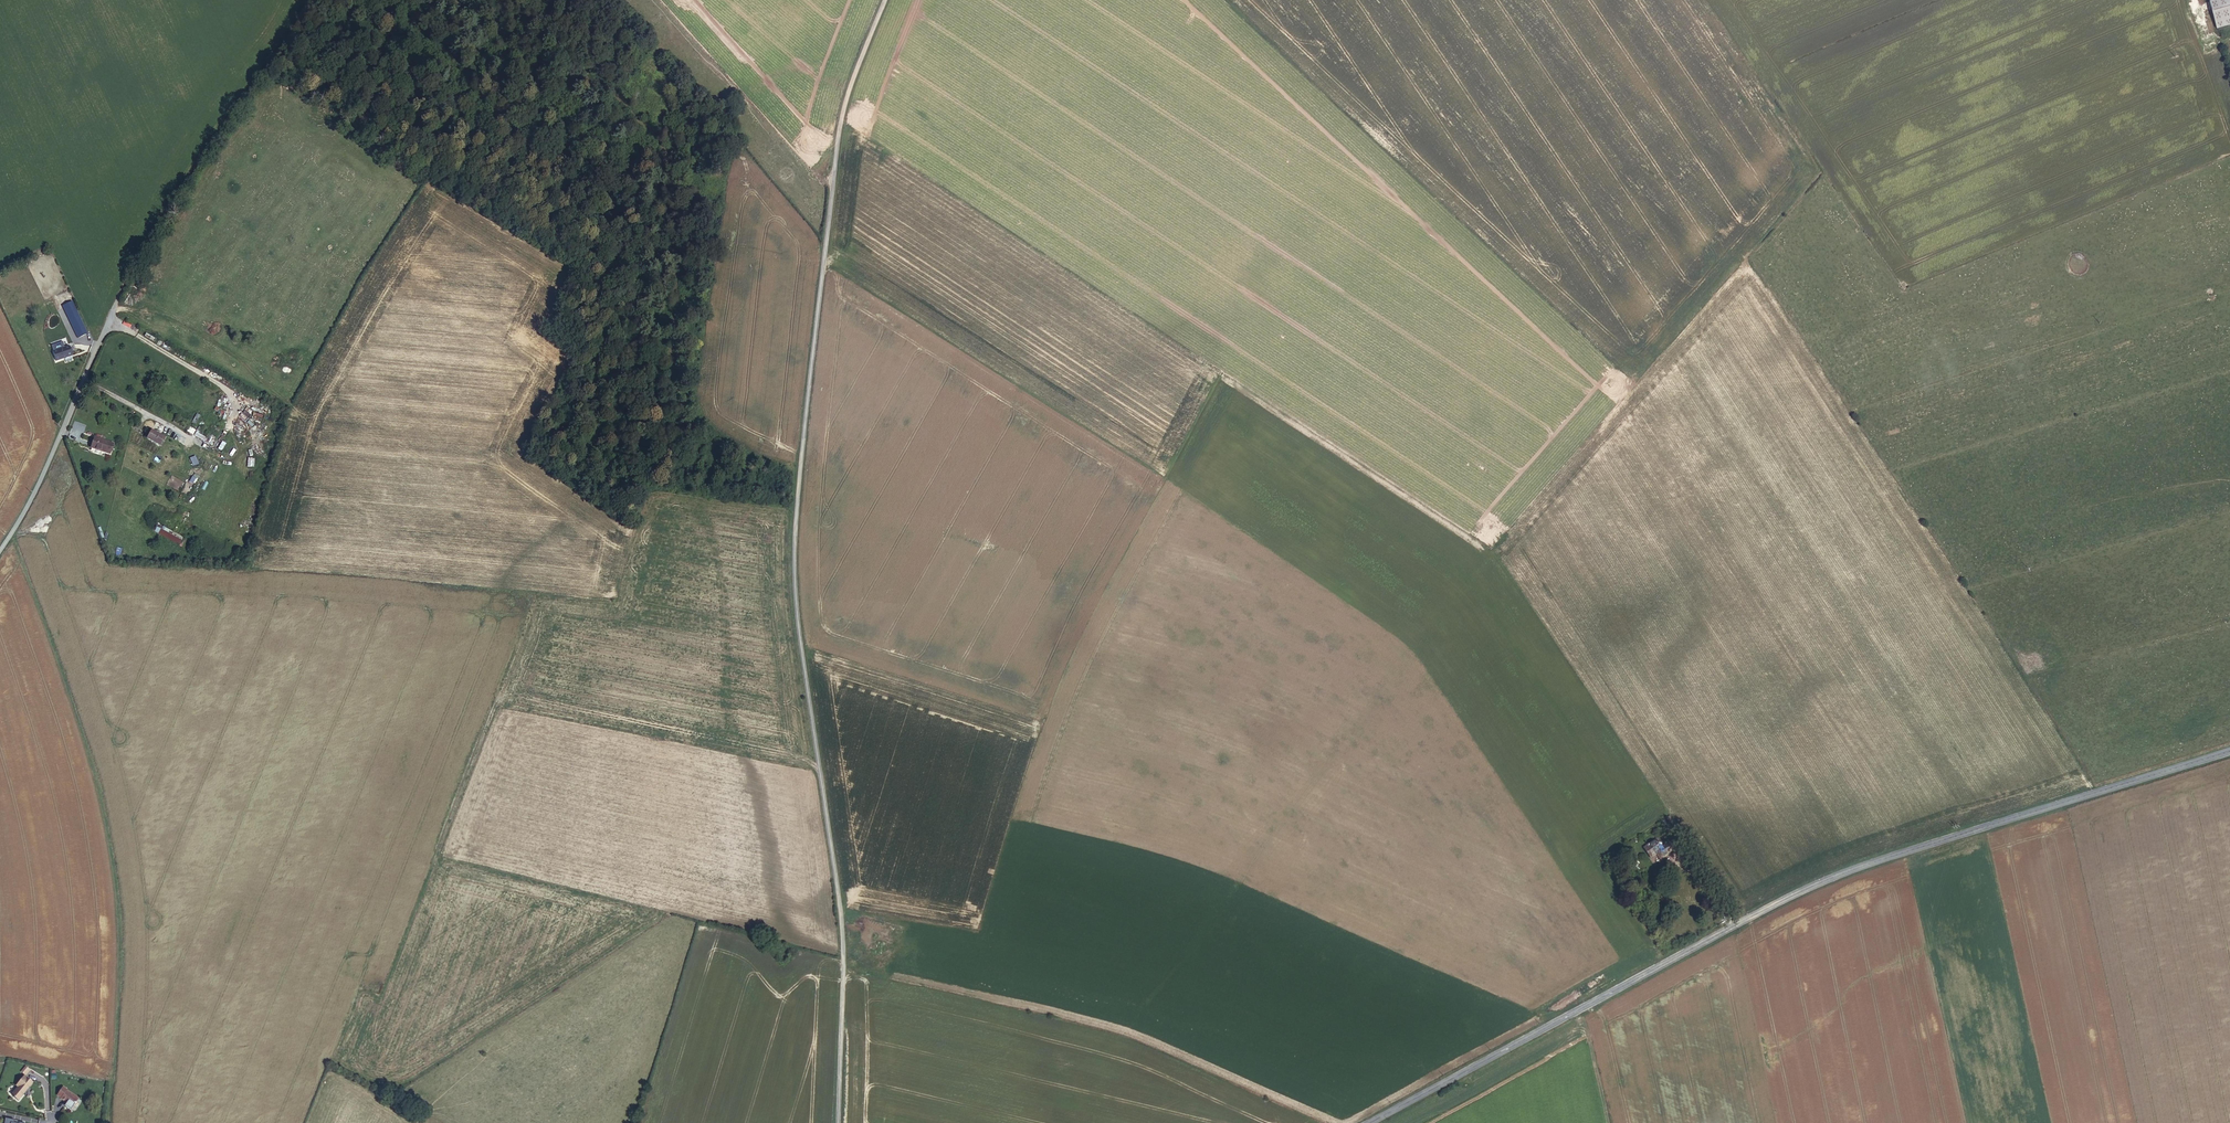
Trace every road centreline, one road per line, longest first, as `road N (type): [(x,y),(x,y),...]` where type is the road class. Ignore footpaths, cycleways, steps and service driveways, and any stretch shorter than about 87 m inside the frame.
road 1 (unclassified): [(884,0),(836,152),(794,566),(842,936),(839,1122)]
road 2 (tertiary): [(1367,1122),(1811,886),(2229,750)]
road 3 (track): [(11,535),(102,813),(115,902),(105,1122)]
road 4 (track): [(314,0),(197,165),(113,311)]
road 5 (unclassified): [(0,550),(46,475),(113,311)]

